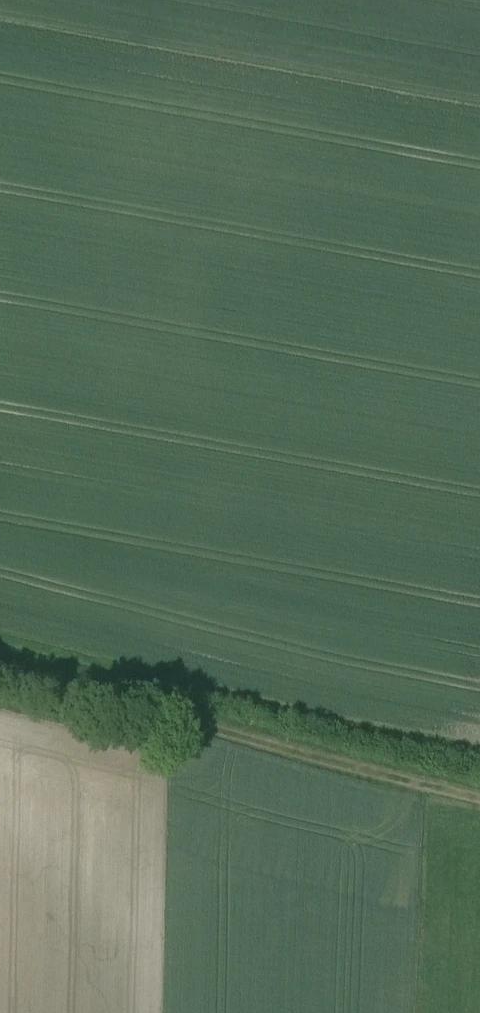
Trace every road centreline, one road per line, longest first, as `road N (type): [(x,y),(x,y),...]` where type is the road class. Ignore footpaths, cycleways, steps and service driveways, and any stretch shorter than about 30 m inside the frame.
road 1 (track): [(479,776),(0,663)]

